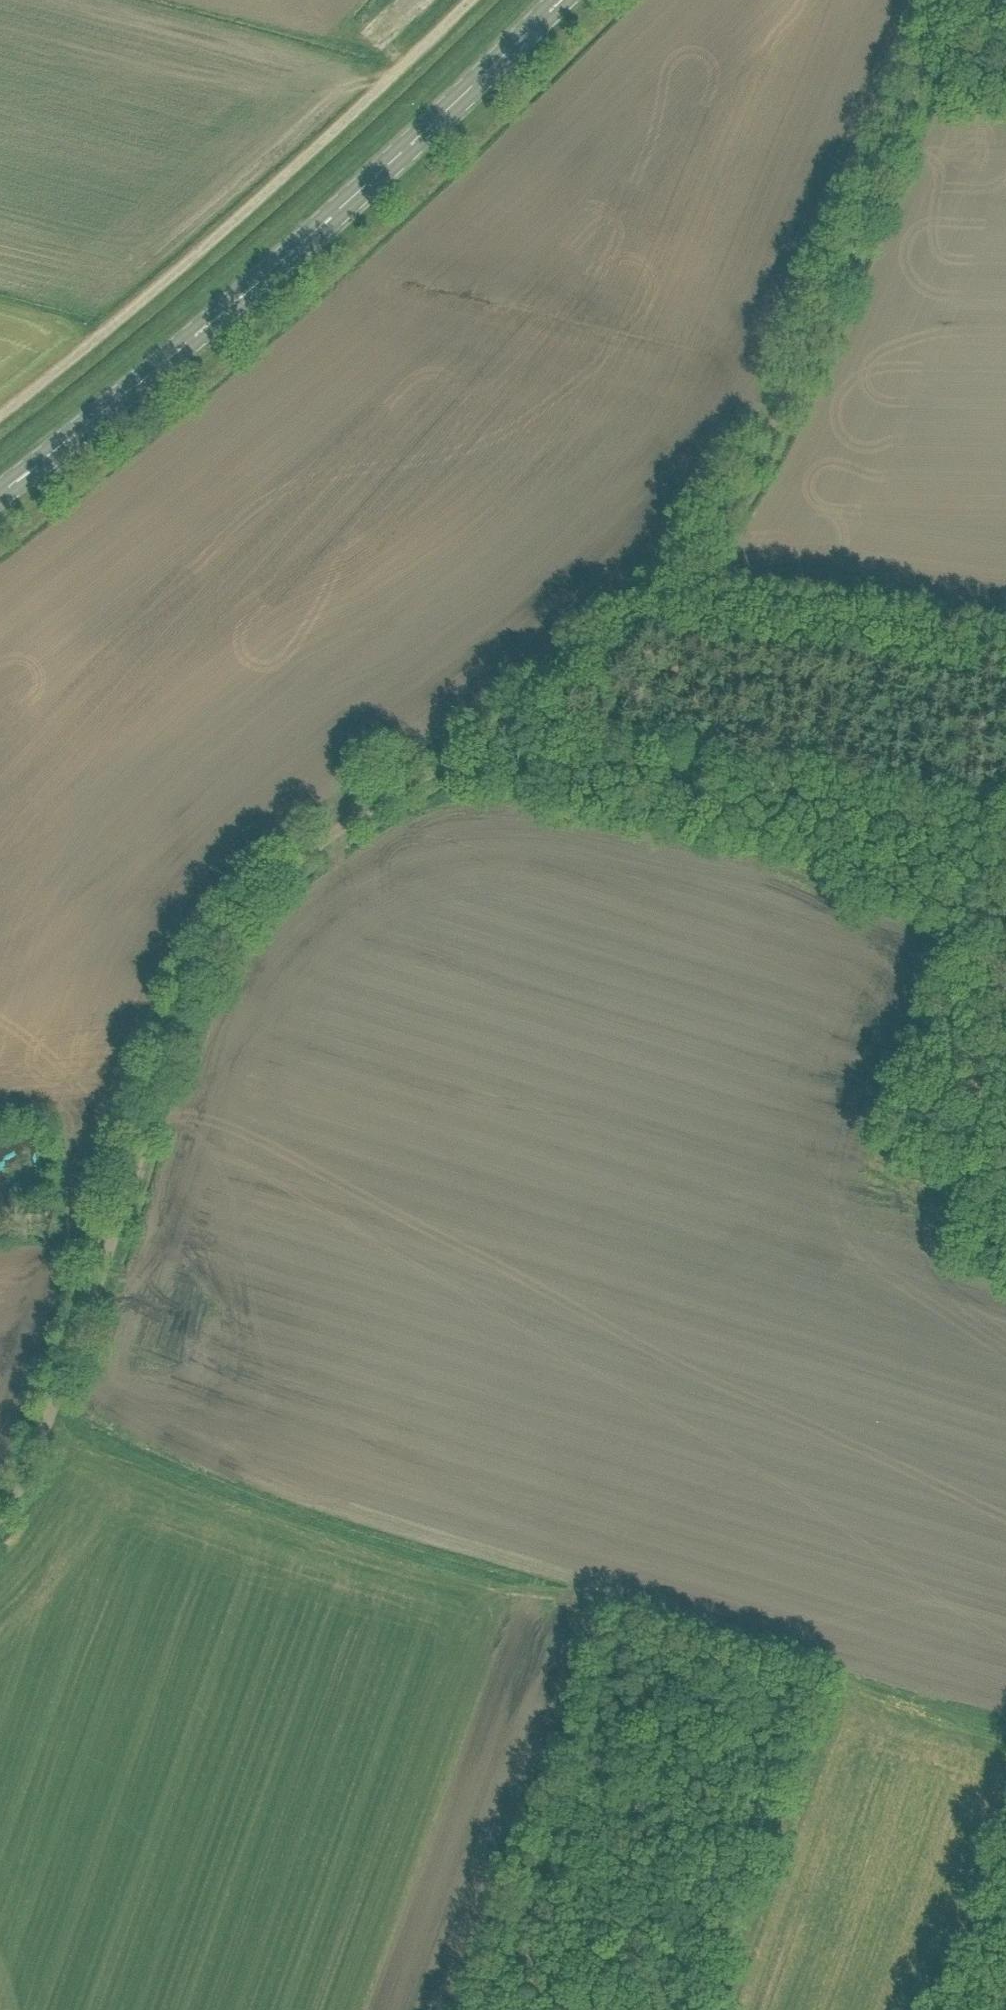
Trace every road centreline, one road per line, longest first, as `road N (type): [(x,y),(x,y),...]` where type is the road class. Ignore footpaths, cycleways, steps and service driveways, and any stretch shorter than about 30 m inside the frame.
road 1 (unclassified): [(0,1521),(35,1481),(209,972),(241,921),(328,846),(607,654),(685,578),(766,448),(953,0)]
road 2 (primary): [(0,497),(285,262),(563,0)]
road 3 (track): [(472,0),(128,316),(0,416)]
road 4 (track): [(157,1116),(101,1114),(83,1135),(74,1199),(60,1210),(0,1218)]

